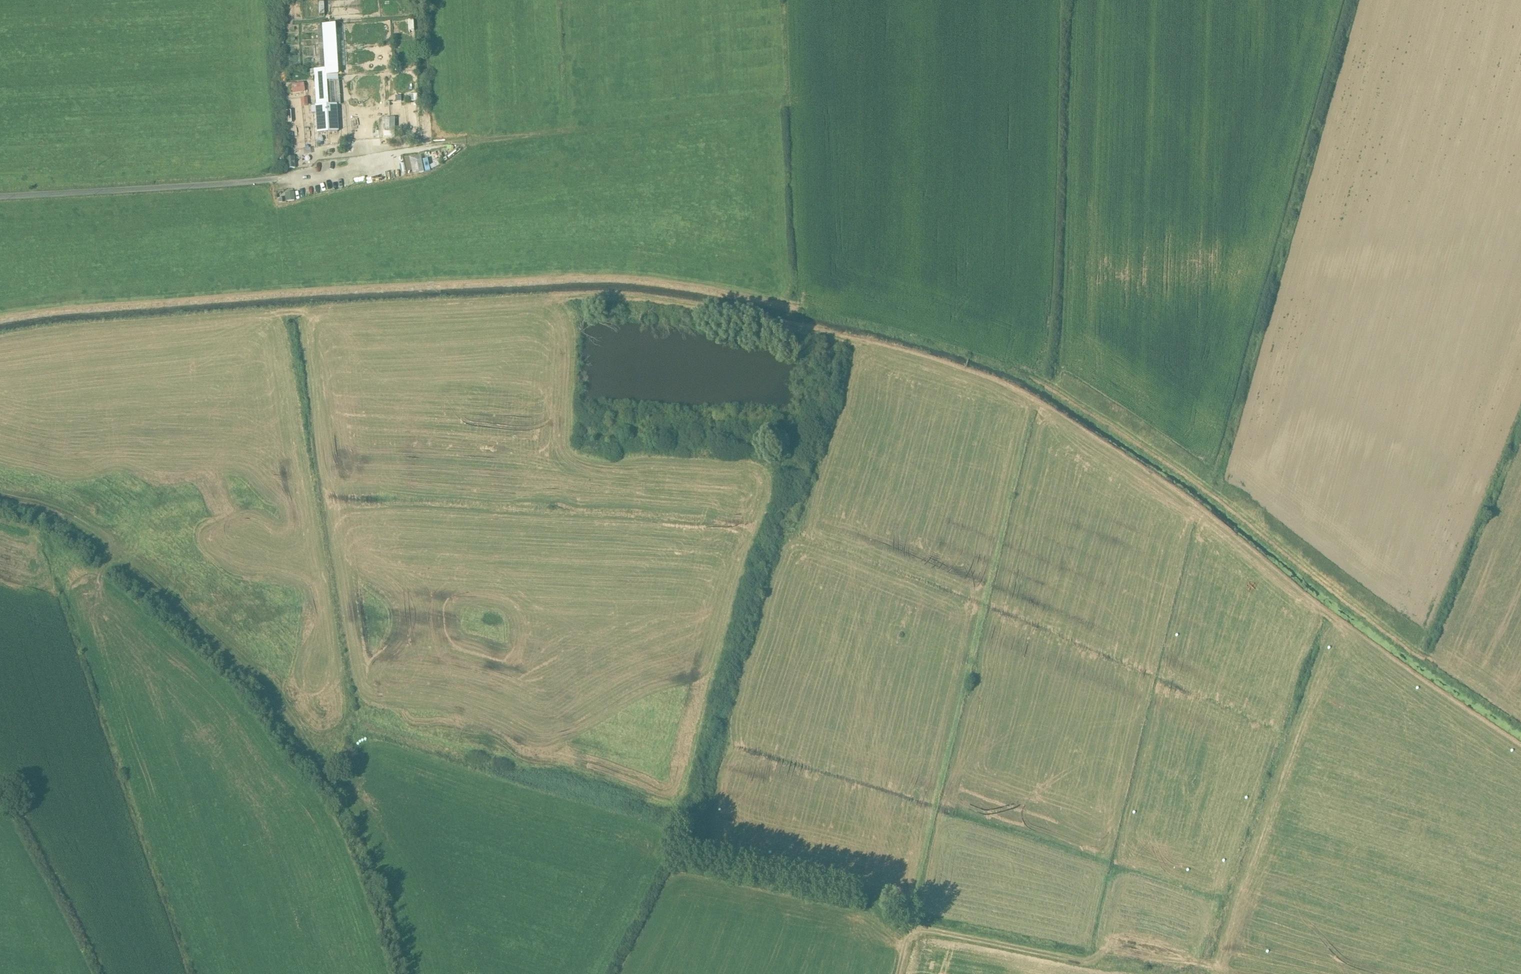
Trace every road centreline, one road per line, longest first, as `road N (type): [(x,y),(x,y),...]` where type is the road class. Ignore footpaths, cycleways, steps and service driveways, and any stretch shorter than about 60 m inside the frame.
road 1 (track): [(908,931),(921,927),(1092,962),(1100,957)]

